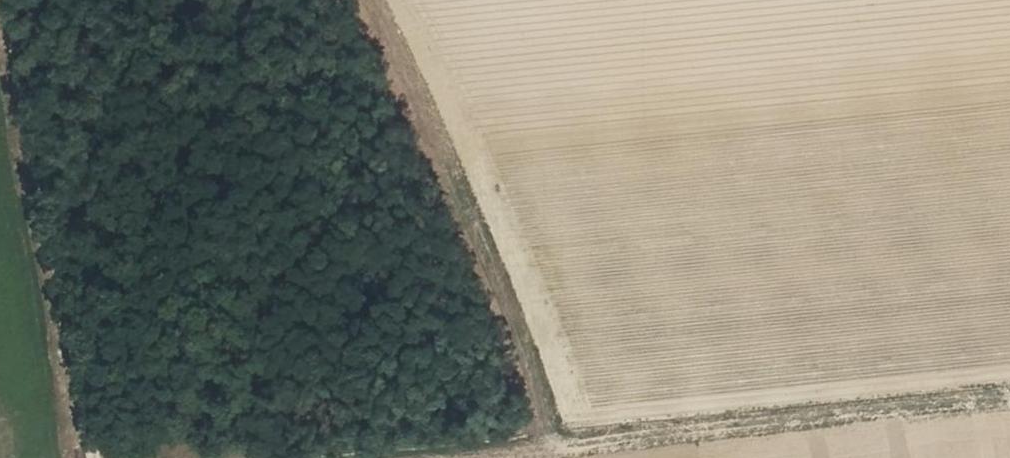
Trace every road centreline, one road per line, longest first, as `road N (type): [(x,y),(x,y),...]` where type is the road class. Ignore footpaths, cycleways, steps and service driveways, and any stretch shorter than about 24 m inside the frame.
road 1 (track): [(3,0),(89,457)]

